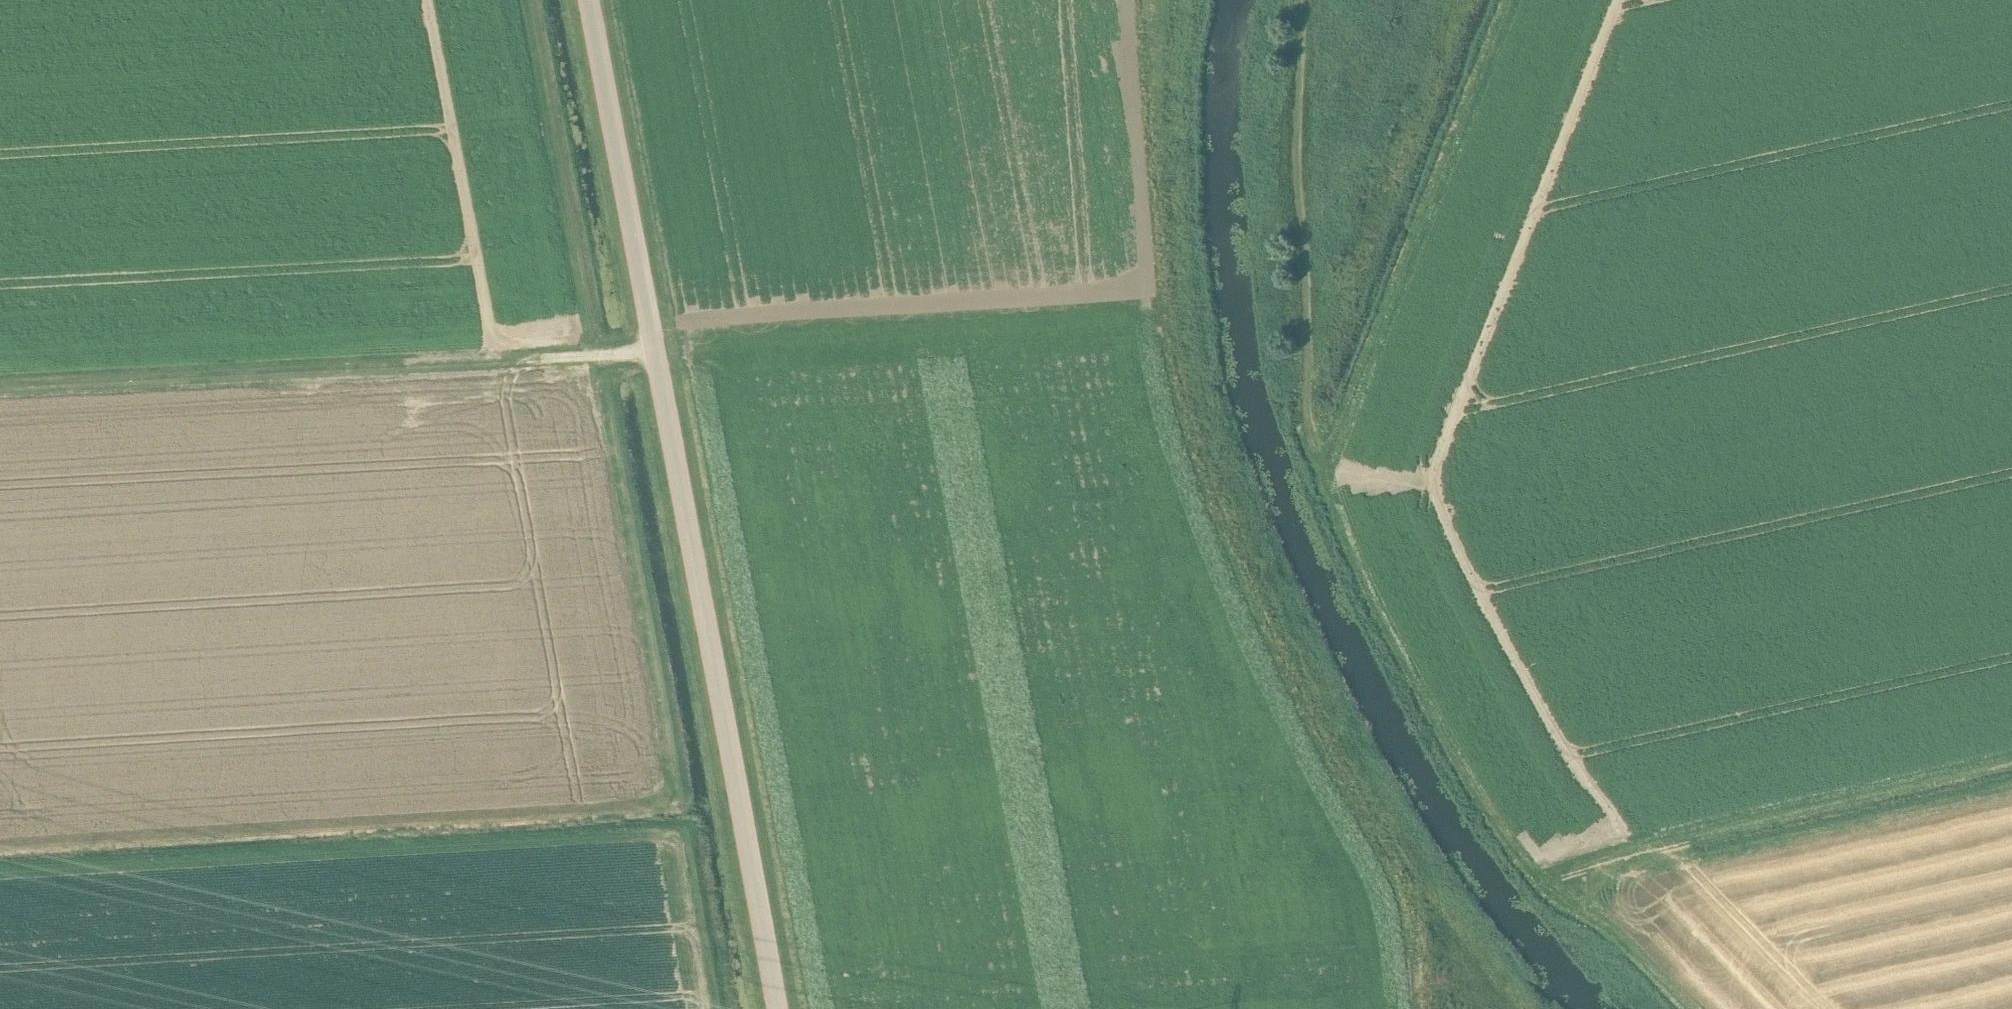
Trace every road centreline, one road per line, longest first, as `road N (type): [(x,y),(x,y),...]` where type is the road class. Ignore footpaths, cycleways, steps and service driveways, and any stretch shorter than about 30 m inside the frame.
road 1 (track): [(1441,1008),(1419,868),(1295,647),(1219,464),(1200,393),(1177,244),(1181,0)]
road 2 (unclassified): [(776,1008),(588,0)]
road 3 (track): [(0,385),(655,354)]

